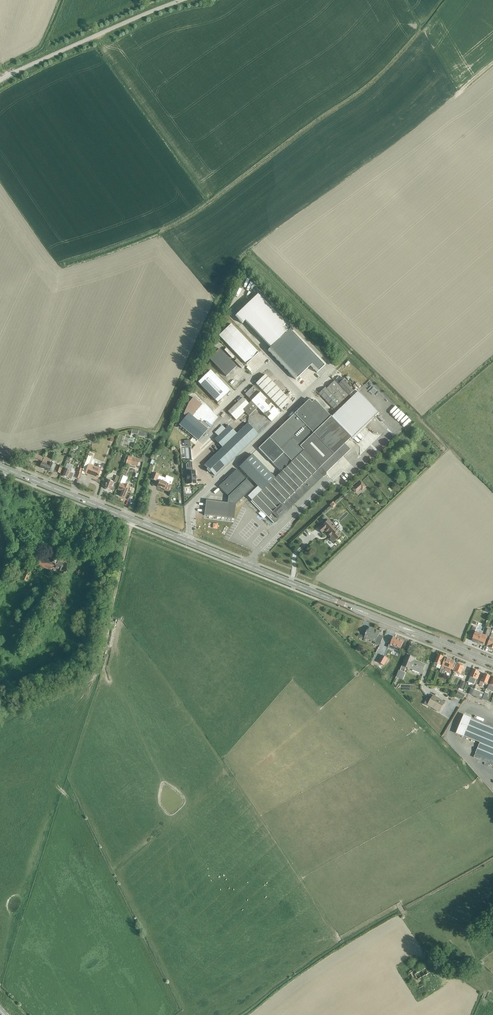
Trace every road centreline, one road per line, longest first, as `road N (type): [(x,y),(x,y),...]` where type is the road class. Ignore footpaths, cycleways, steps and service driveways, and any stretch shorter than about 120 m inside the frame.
road 1 (secondary): [(186,541),(0,467)]
road 2 (unclassified): [(0,80),(182,0)]
road 3 (unclassified): [(186,541),(193,504),(301,398)]
road 4 (secondary): [(357,609),(186,541)]
road 5 (track): [(132,519),(97,670)]

